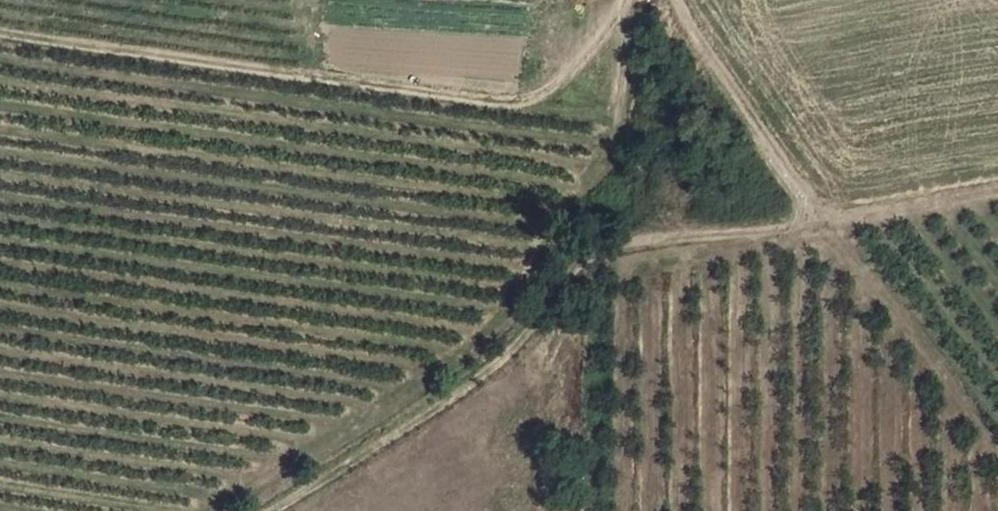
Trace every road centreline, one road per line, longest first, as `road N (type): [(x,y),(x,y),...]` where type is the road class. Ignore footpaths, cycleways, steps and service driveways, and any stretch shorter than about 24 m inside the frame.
road 1 (track): [(997,191),(776,238),(592,255),(531,337),(447,416),(279,510)]
road 2 (track): [(211,510),(431,378),(499,319),(566,203),(619,139),(628,0)]
road 3 (track): [(657,0),(811,210),(807,231)]
road 4 (track): [(837,225),(997,431)]

